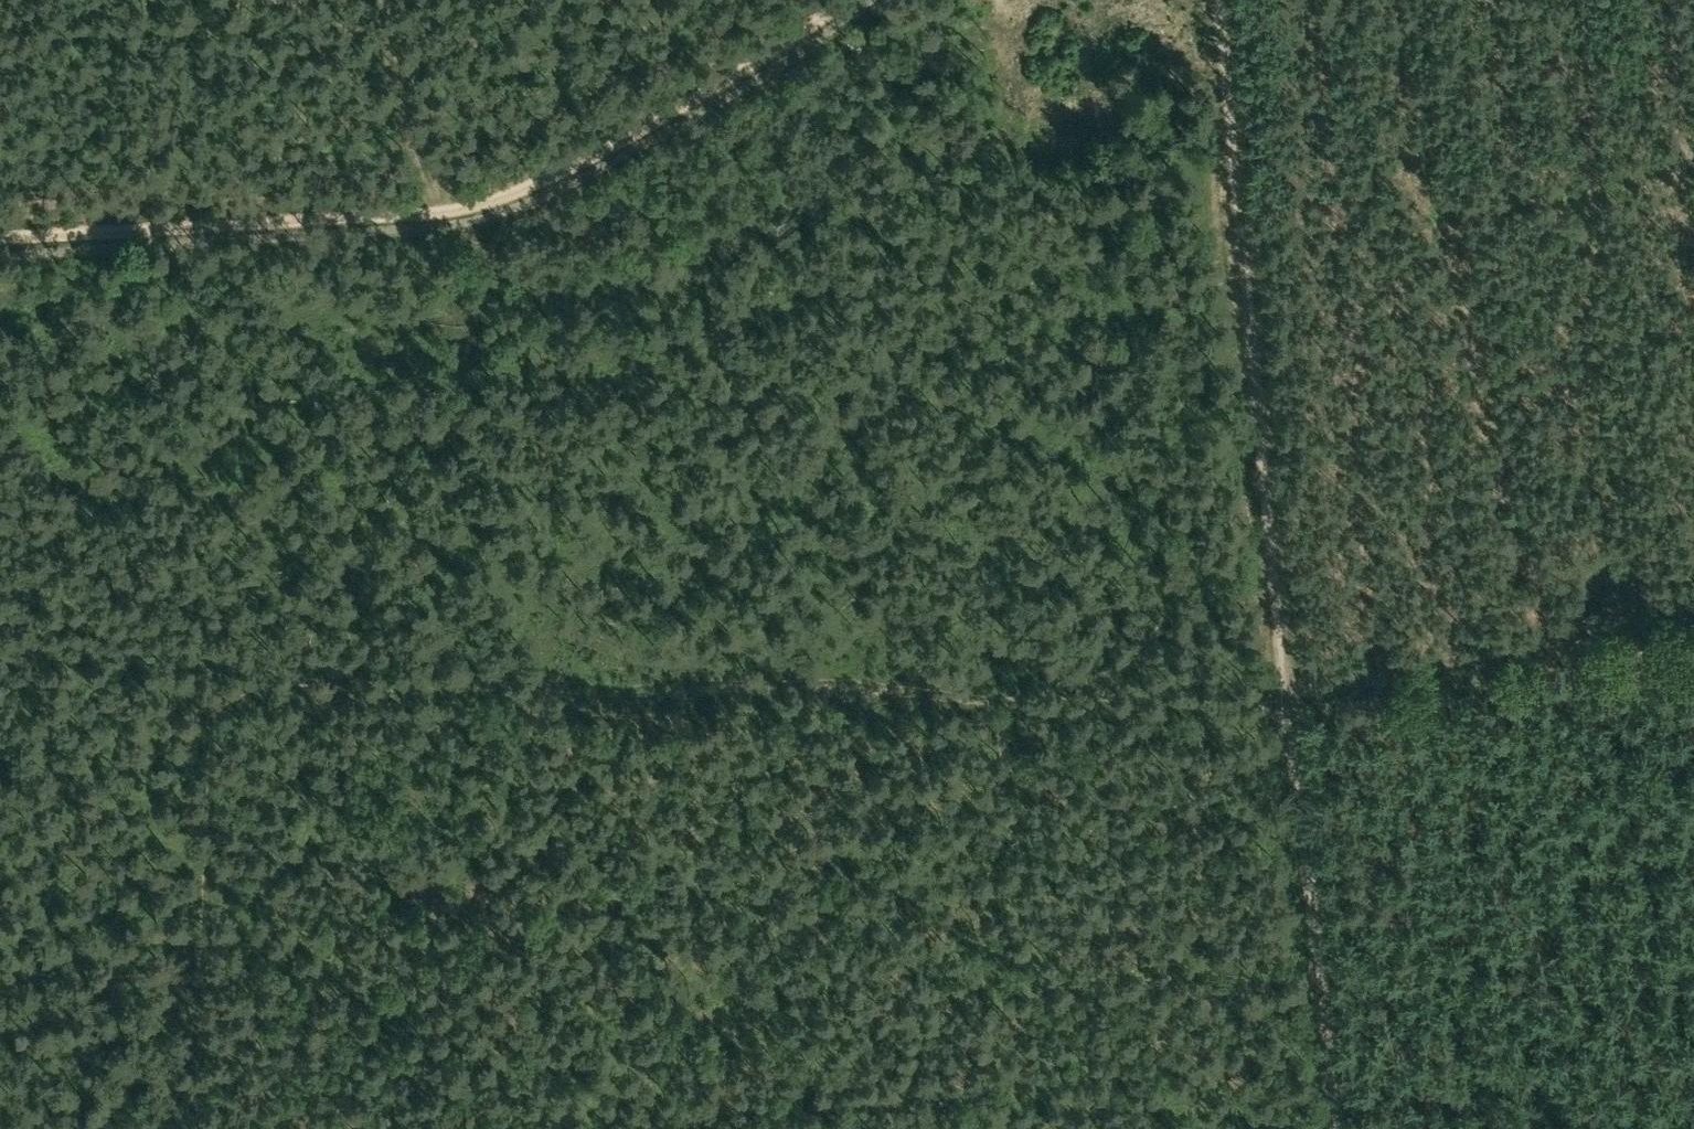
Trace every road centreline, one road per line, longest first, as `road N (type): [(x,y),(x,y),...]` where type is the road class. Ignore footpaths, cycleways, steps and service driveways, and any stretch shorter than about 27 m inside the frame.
road 1 (track): [(1215,0),(1334,1128)]
road 2 (track): [(0,248),(441,213),(574,166),(847,0)]

